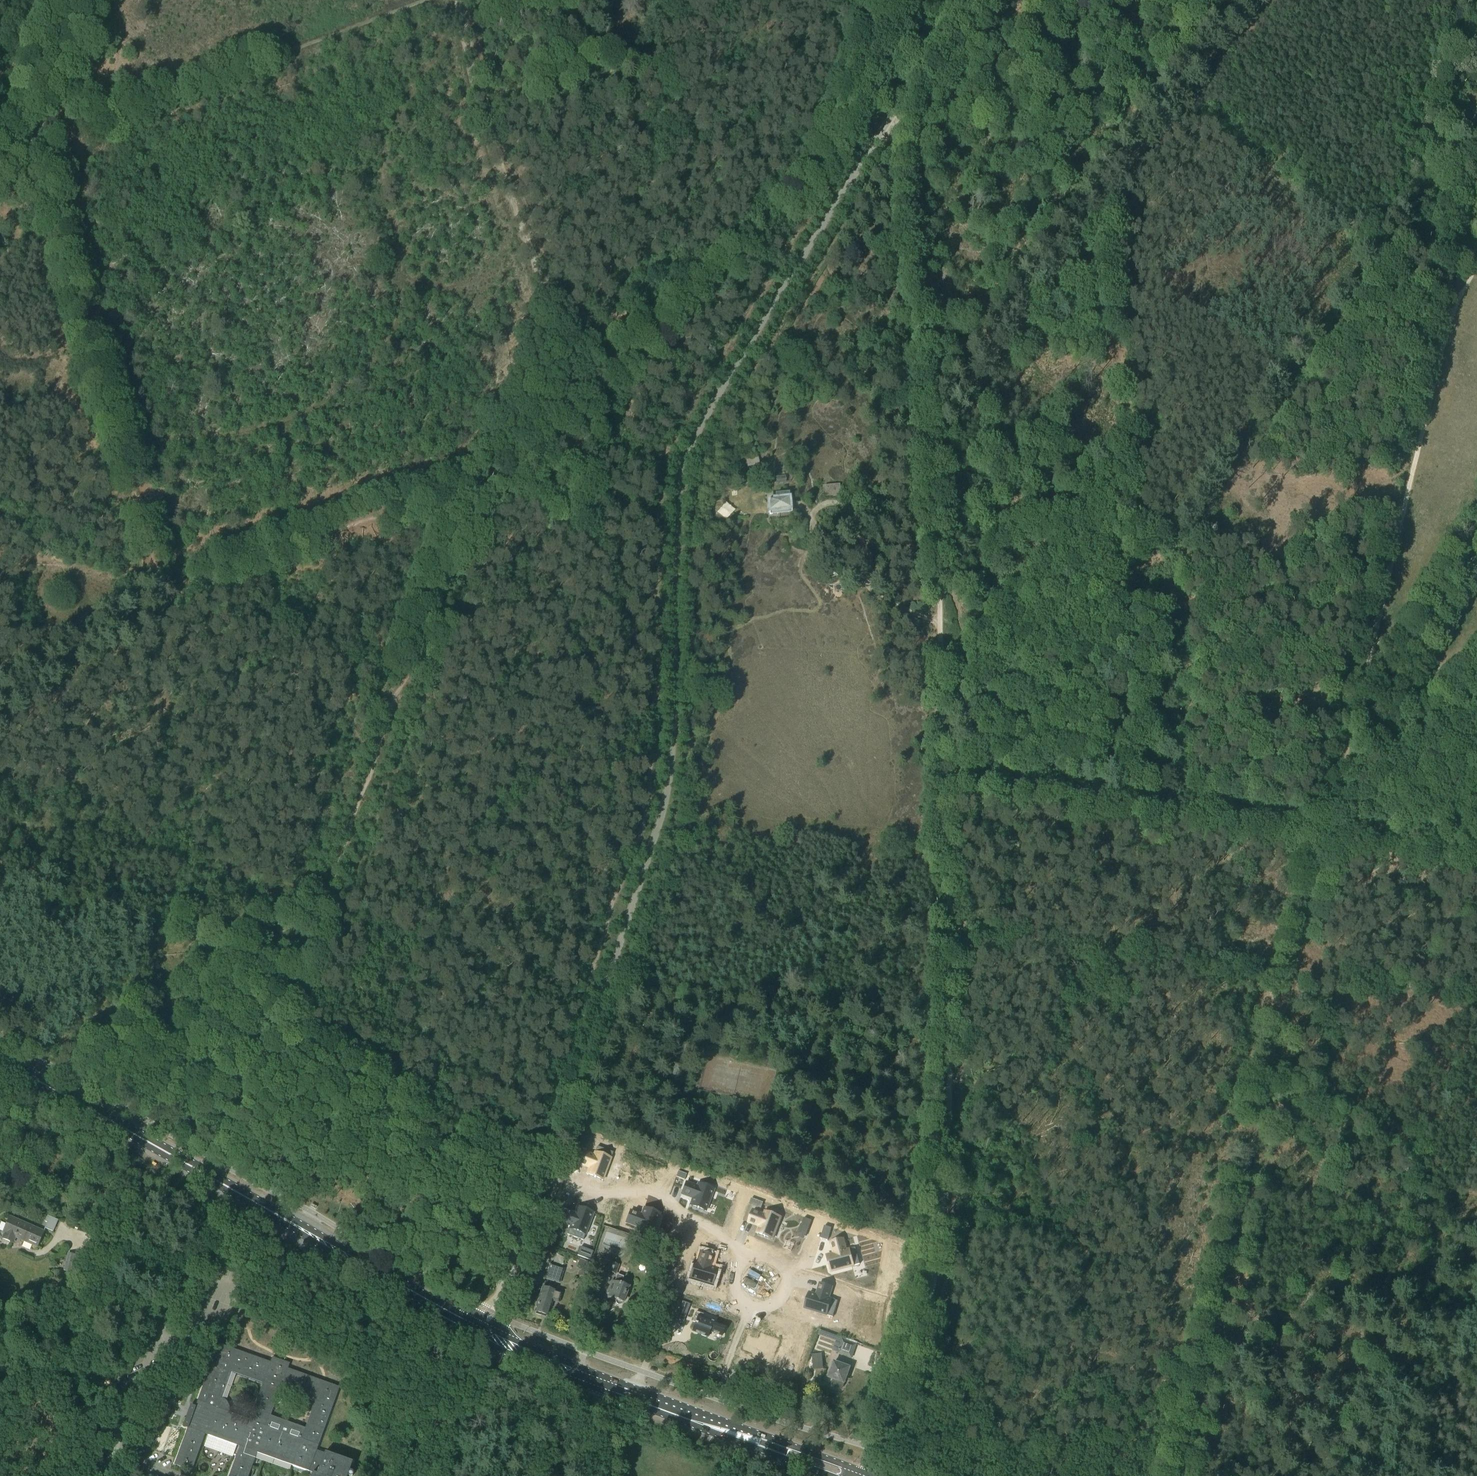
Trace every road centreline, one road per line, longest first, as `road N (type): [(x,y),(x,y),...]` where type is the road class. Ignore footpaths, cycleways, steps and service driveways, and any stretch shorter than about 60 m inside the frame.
road 1 (track): [(875,1448),(924,1325),(939,1258),(952,1010),(928,422),(903,258),(903,132),(869,0)]
road 2 (track): [(216,1179),(492,473),(583,348),(662,311),(785,198),(851,114),(884,57)]
road 3 (unclassified): [(543,1172),(669,775),(684,454),(728,374),(975,0)]
road 4 (track): [(477,1159),(496,1120),(569,1025),(641,822),(658,726),(656,682),(629,605),(626,499),(602,383),(551,299),(462,42),(456,0)]
road 5 (track): [(1191,1475),(1363,710),(1377,690)]
road 6 (track): [(76,0),(38,141),(162,586),(170,592)]
road 7 (track): [(1476,1419),(1418,1364),(1230,1298),(1186,1300),(1108,1330),(1041,1322),(984,1334),(908,1366)]
road 8 (track): [(1476,265),(1451,315),(1368,661),(1371,684),(1387,697),(1414,701),(1476,641)]
road 9 (primary): [(483,1329),(0,1064)]
road 10 (track): [(492,473),(170,592),(0,703)]
road 11 (track): [(945,765),(1476,863)]
road 12 (track): [(1249,0),(928,422)]
road 13 (primary): [(854,1475),(580,1375),(483,1329)]
road 14 (track): [(1175,97),(1461,294)]
road 15 (residential): [(543,1172),(612,1198),(655,1188),(748,1259)]
road 16 (unclassified): [(483,1329),(543,1172)]
road 17 (residential): [(748,1259),(778,1266),(778,1298),(760,1306),(742,1301),(738,1271)]

